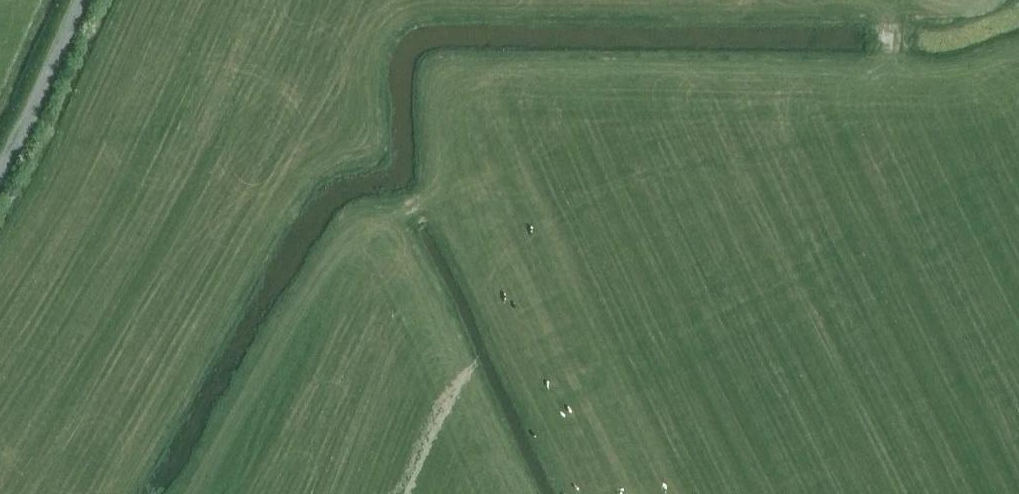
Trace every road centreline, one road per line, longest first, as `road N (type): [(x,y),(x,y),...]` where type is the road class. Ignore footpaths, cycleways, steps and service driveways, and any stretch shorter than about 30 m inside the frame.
road 1 (tertiary): [(0,173),(82,0)]

